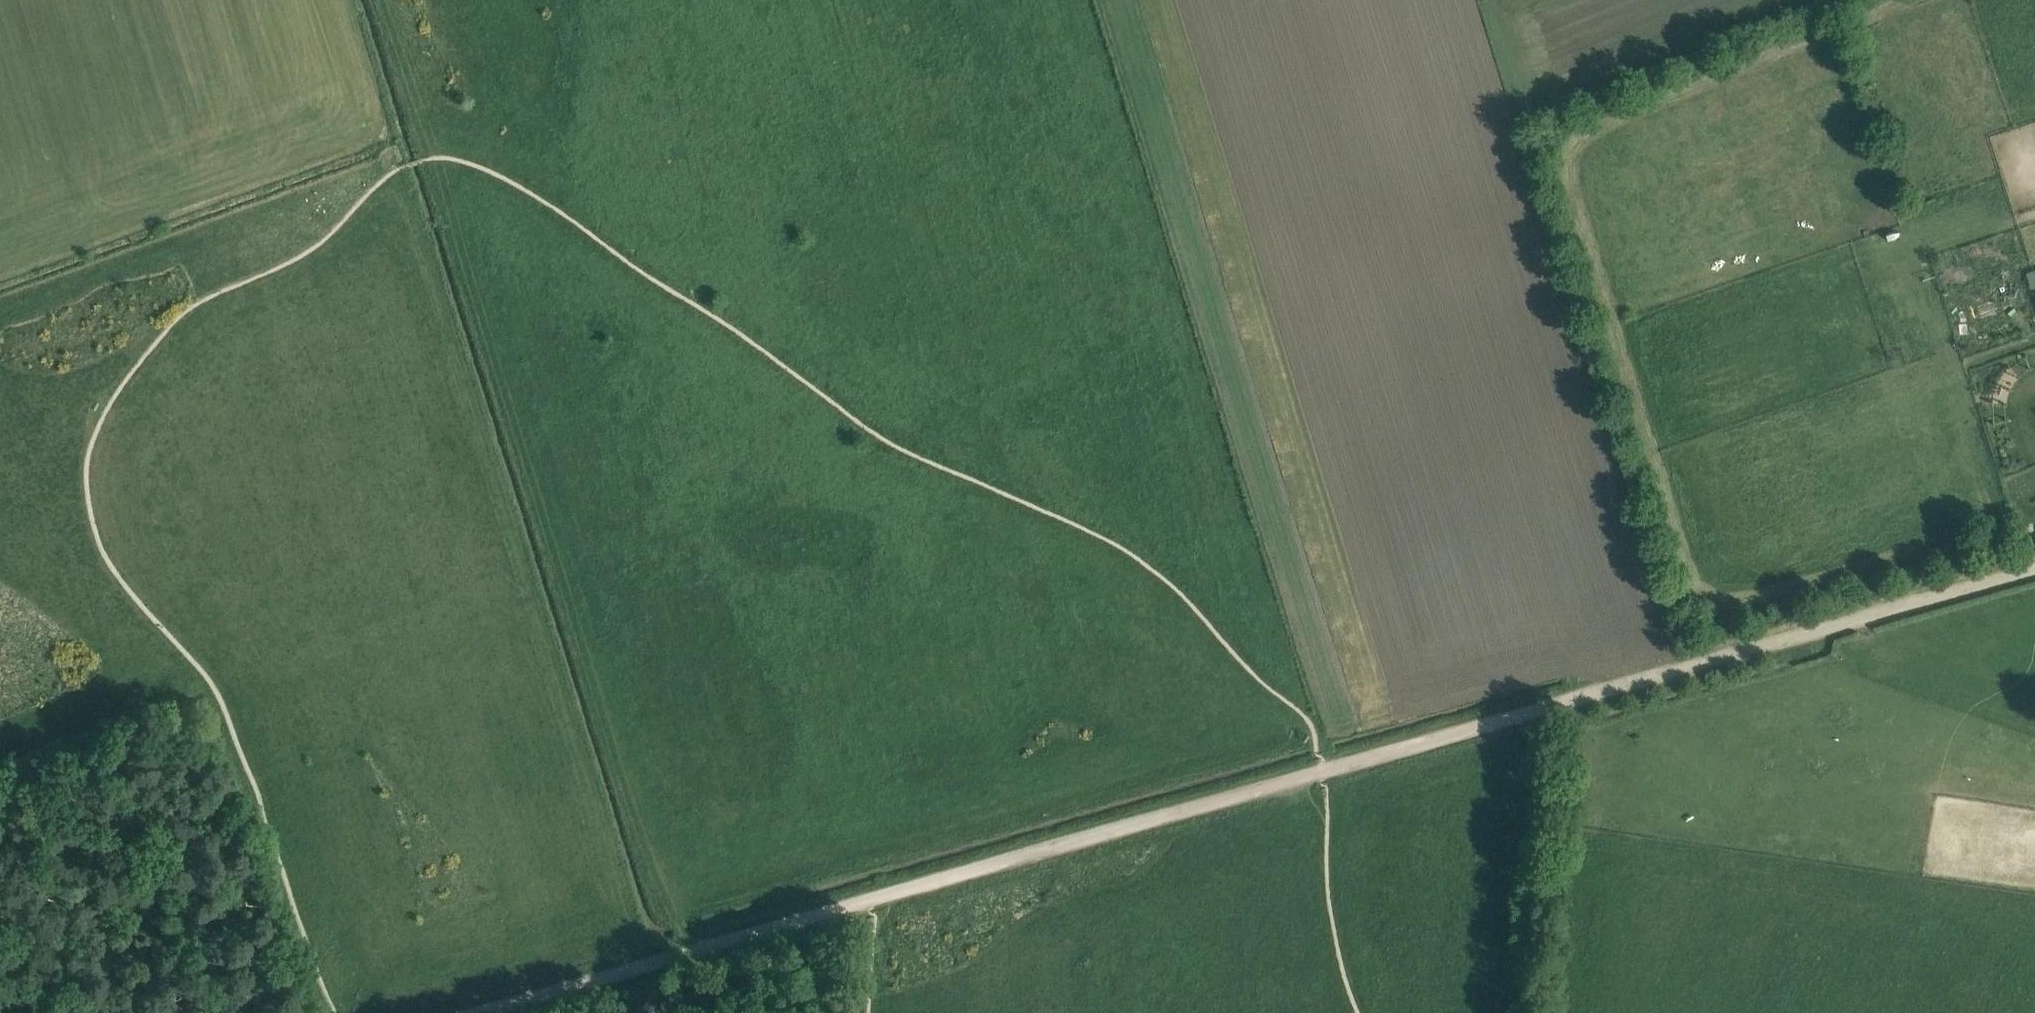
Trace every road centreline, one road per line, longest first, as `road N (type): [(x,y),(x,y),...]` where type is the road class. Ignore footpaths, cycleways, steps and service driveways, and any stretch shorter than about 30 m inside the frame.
road 1 (track): [(2034,568),(875,898)]
road 2 (track): [(875,898),(649,963)]
road 3 (track): [(649,963),(473,1012)]

